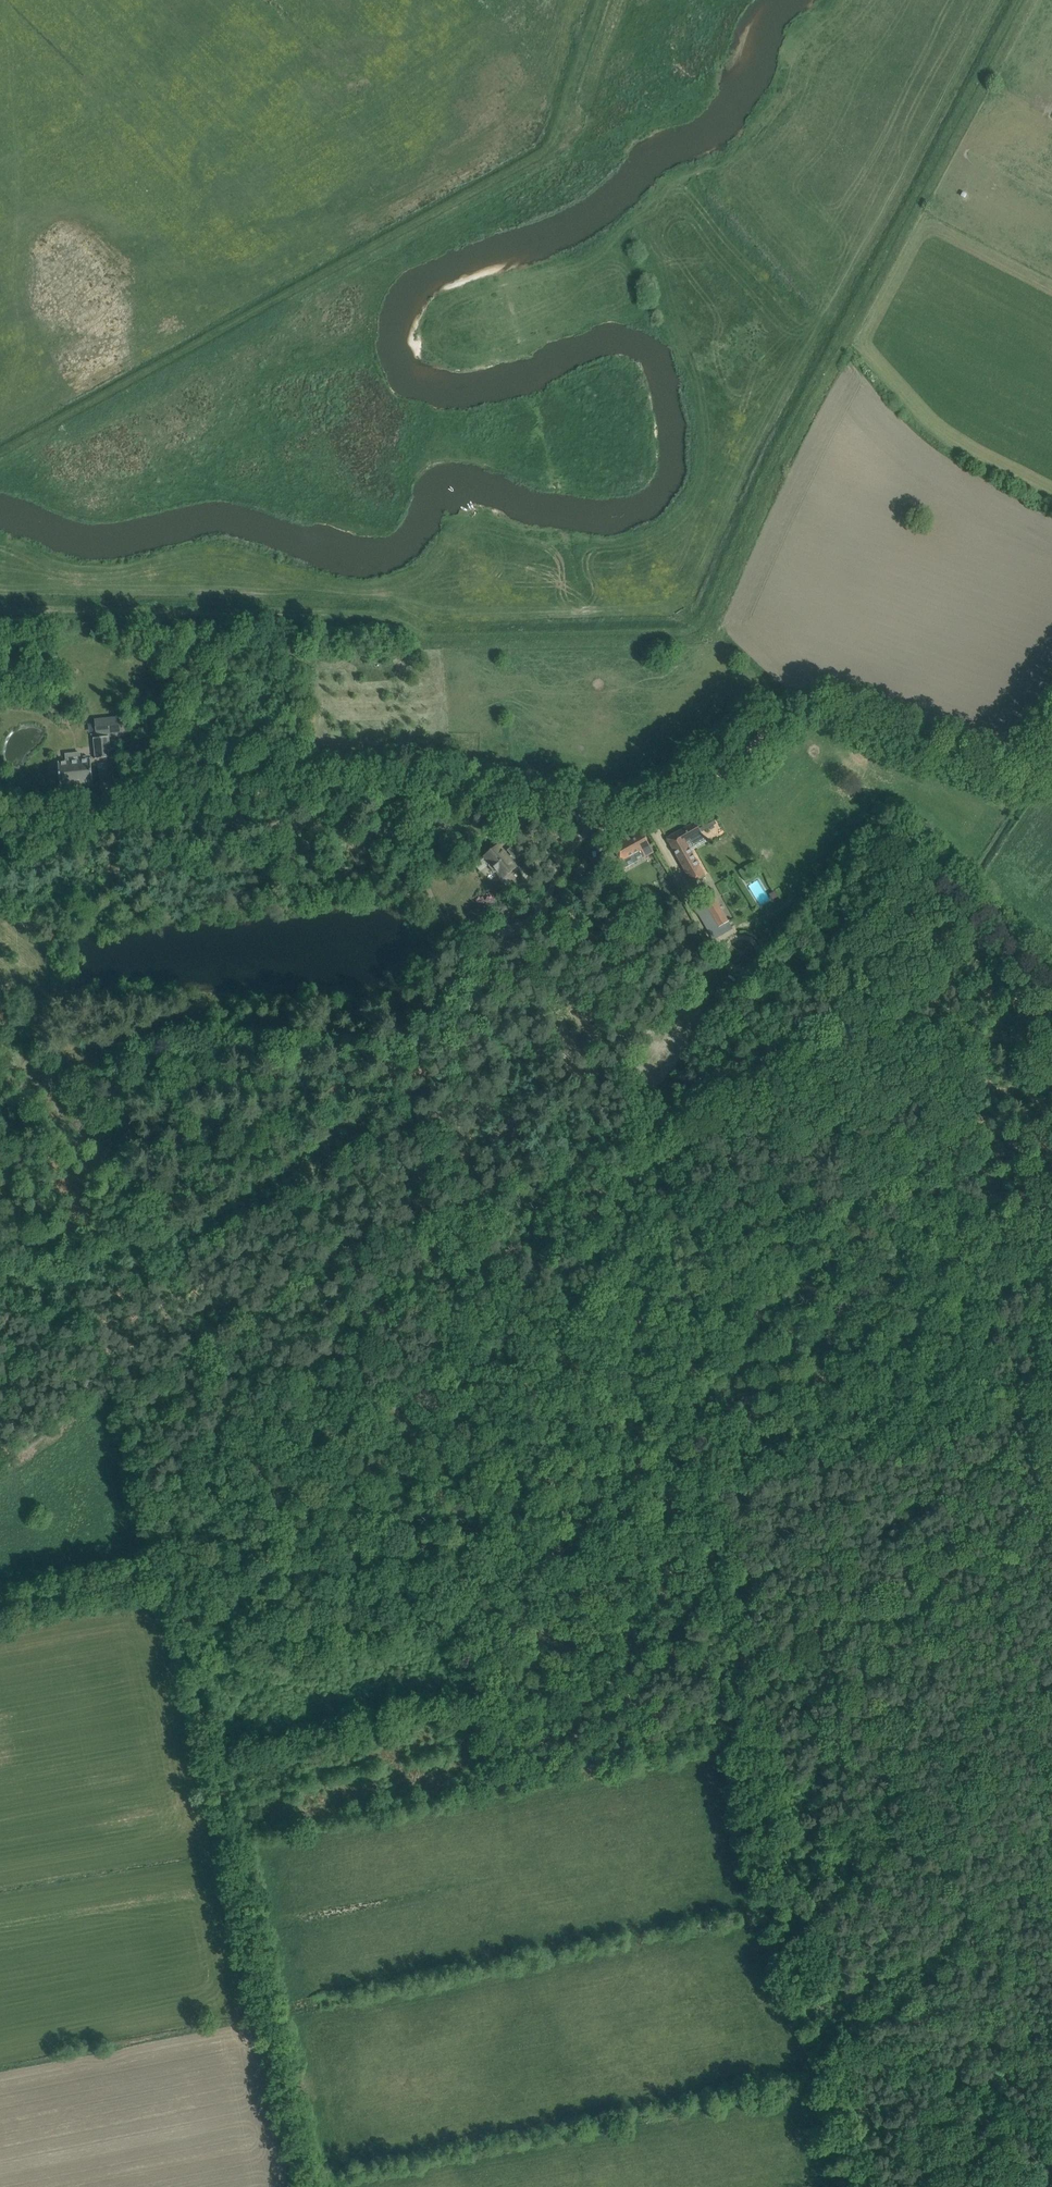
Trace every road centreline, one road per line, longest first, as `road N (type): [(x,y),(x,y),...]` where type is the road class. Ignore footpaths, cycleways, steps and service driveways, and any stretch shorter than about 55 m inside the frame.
road 1 (track): [(1051,738),(1023,776),(825,704),(792,709),(679,803),(647,814),(449,772),(374,771),(0,818)]

